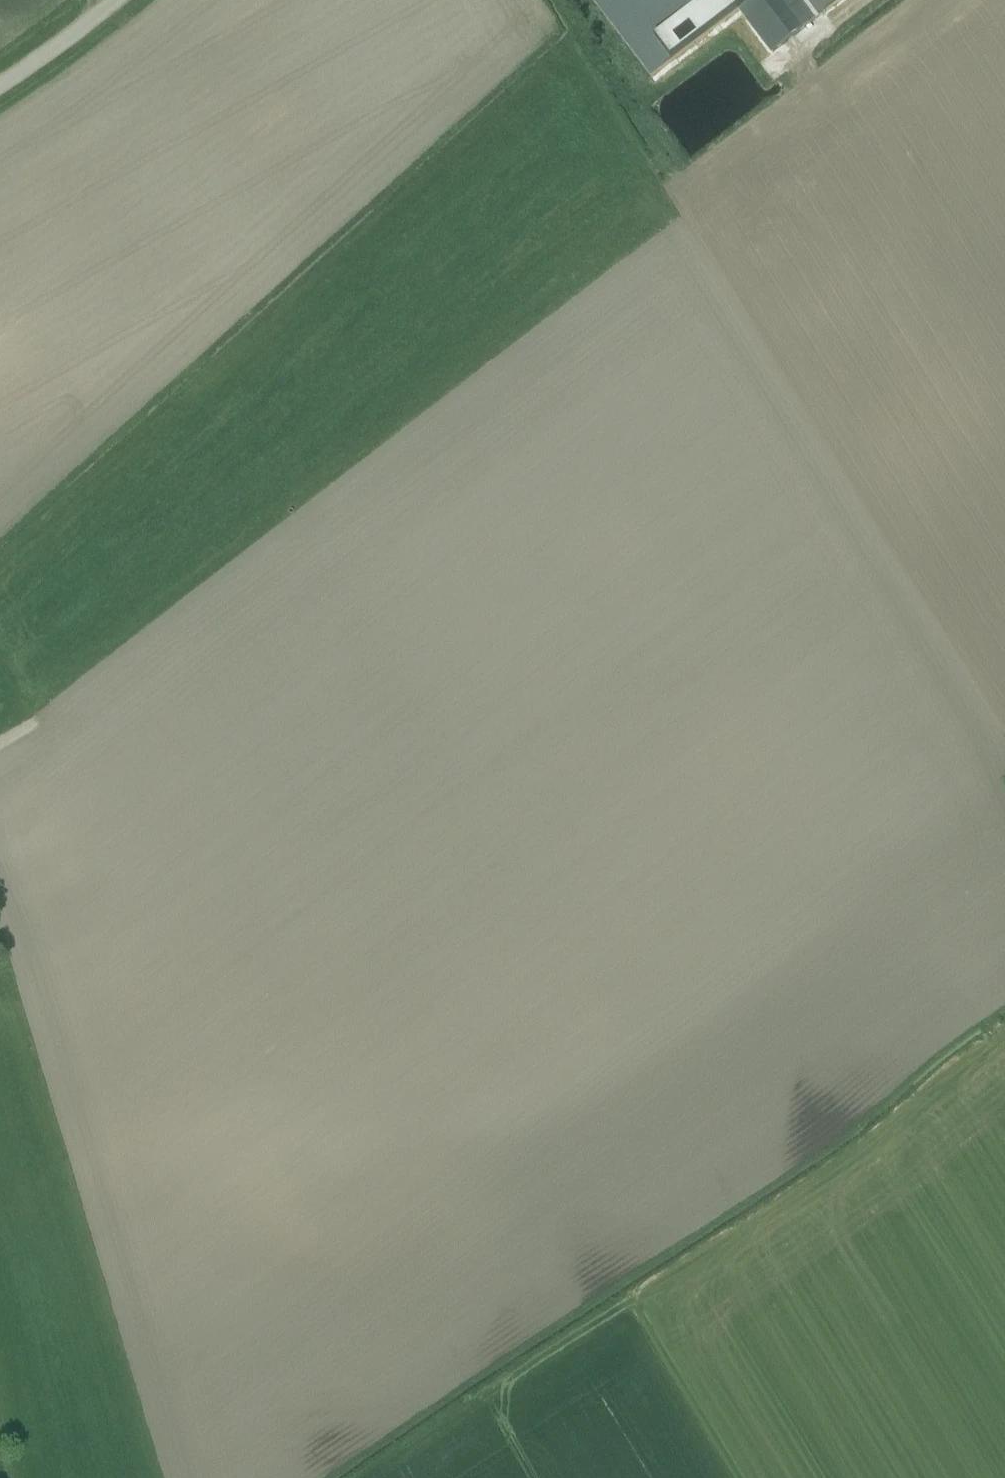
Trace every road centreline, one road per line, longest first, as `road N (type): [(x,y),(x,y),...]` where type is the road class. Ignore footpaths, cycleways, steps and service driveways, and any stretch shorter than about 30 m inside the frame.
road 1 (unclassified): [(0,83),(115,0)]

